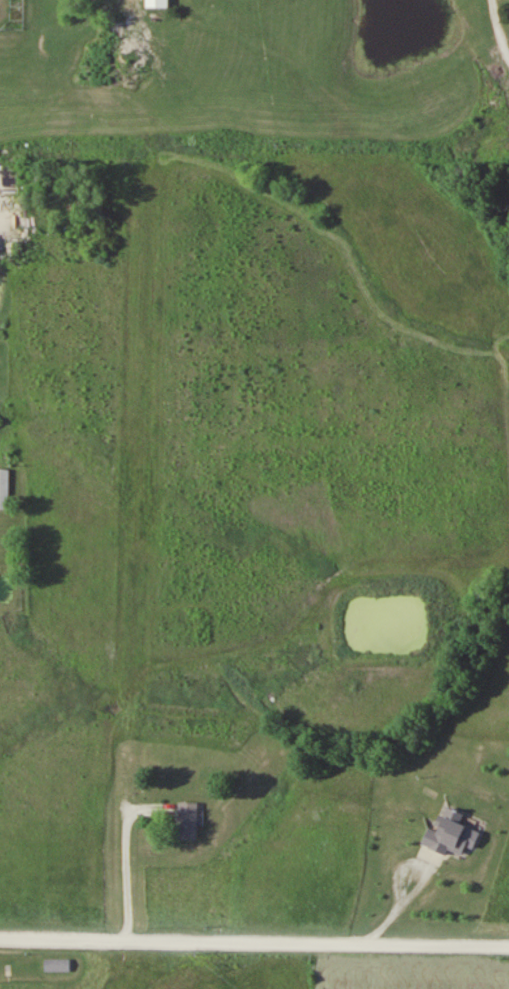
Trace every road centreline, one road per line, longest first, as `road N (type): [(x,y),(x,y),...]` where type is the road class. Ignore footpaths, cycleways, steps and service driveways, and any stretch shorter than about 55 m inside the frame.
road 1 (residential): [(508,946),(0,938)]

